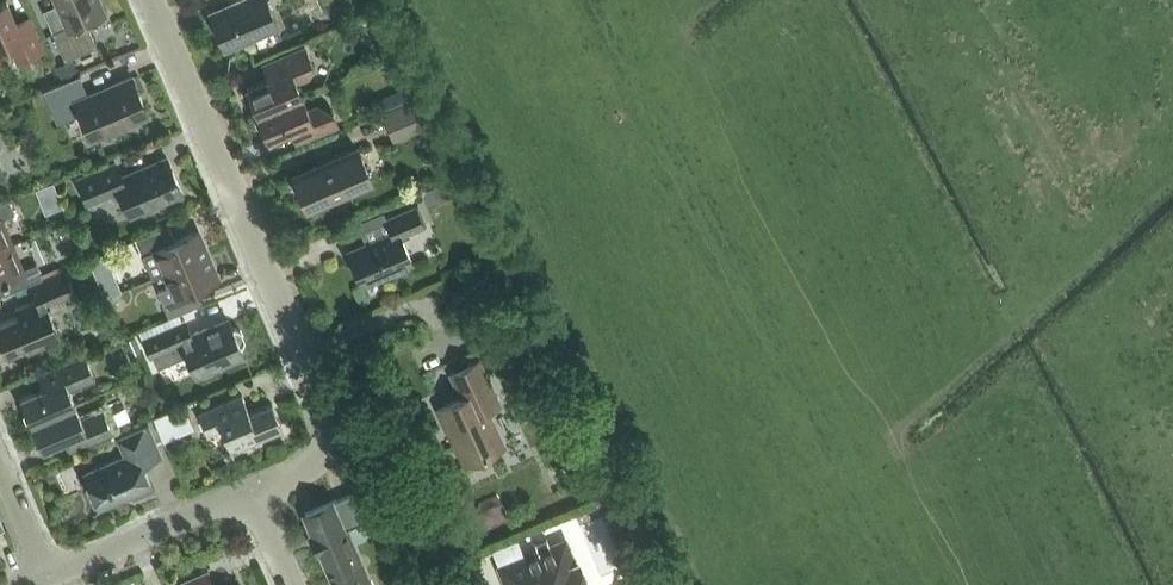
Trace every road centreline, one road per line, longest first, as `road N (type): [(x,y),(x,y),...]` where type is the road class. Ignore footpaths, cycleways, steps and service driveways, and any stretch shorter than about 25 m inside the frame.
road 1 (residential): [(250,497),(310,472),(330,443),(326,405),(147,0)]
road 2 (residential): [(51,580),(250,497)]
road 3 (residential): [(51,580),(0,462)]

